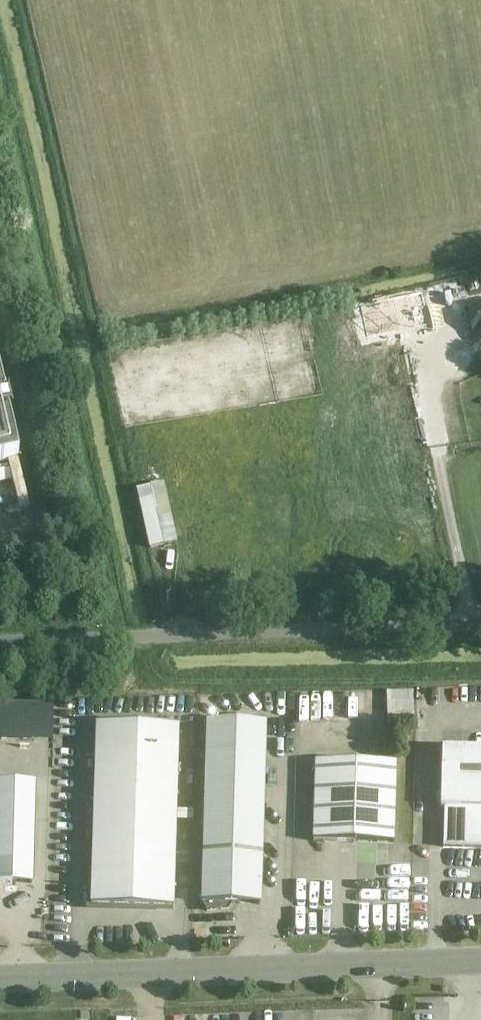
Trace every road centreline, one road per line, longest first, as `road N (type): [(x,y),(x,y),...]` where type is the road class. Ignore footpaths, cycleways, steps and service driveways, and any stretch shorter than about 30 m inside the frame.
road 1 (unclassified): [(480,960),(0,979)]
road 2 (unclassified): [(0,645),(480,627)]

